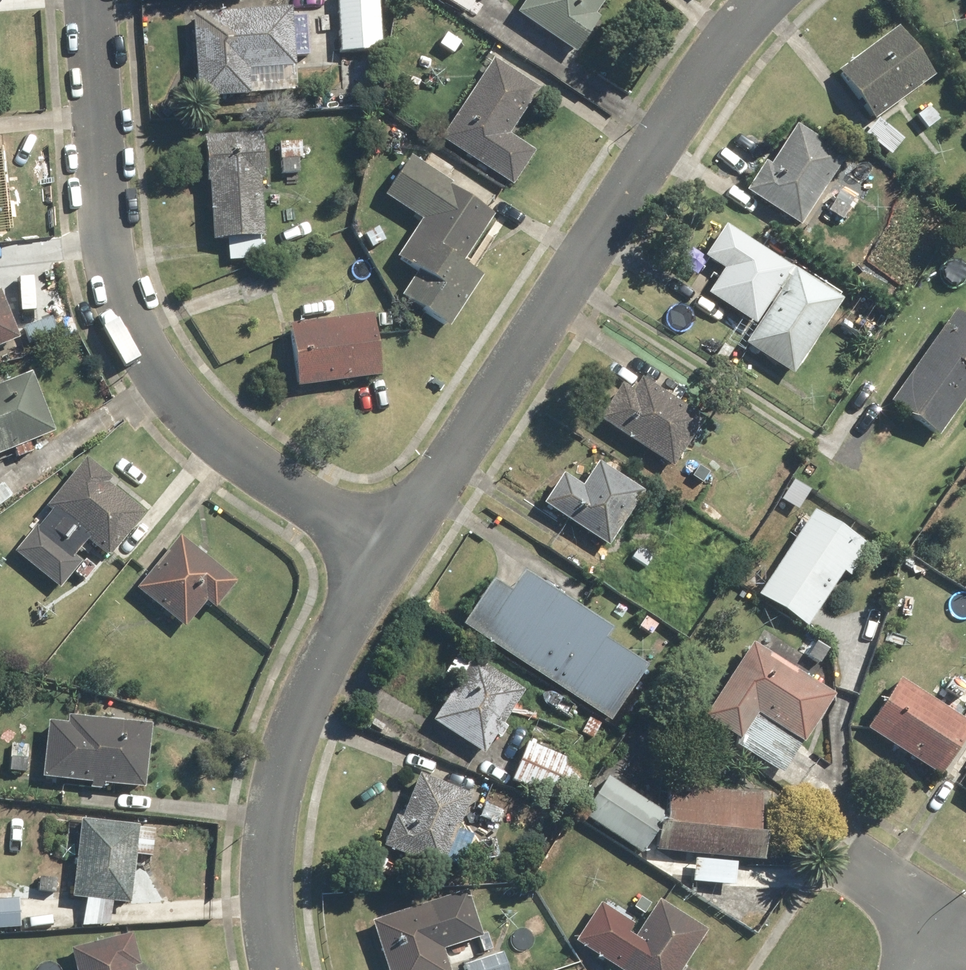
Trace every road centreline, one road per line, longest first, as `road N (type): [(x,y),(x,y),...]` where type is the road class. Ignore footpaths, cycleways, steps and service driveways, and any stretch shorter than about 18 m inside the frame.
road 1 (residential): [(93,0),(109,243),(150,359),(204,425),(387,560)]
road 2 (residential): [(762,0),(720,48),(387,560)]
road 3 (residential): [(387,560),(313,694),(281,789),(270,881),(280,969)]

